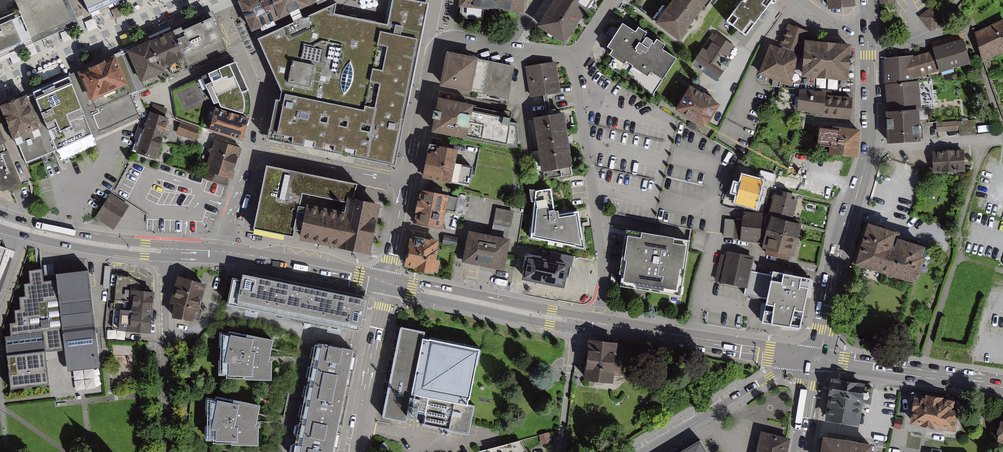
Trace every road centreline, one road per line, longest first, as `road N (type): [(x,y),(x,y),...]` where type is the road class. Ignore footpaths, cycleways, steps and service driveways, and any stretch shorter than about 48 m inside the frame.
road 1 (secondary): [(819,360),(868,148),(868,28)]
road 2 (unclassified): [(597,323),(604,263),(573,59)]
road 3 (primary): [(597,323),(819,360)]
road 4 (primary): [(388,283),(597,323)]
road 5 (residential): [(640,451),(758,384),(819,360)]
road 6 (residential): [(163,251),(170,451)]
road 7 (primary): [(1002,384),(819,360)]
road 8 (residential): [(356,451),(388,283)]
road 9 (primary): [(224,252),(388,283)]
road 10 (primary): [(0,220),(163,251)]
road 11 (residential): [(254,162),(270,157),(407,182)]
road 12 (residential): [(444,40),(432,56),(407,182)]
road 13 (unclassified): [(573,59),(444,40)]

